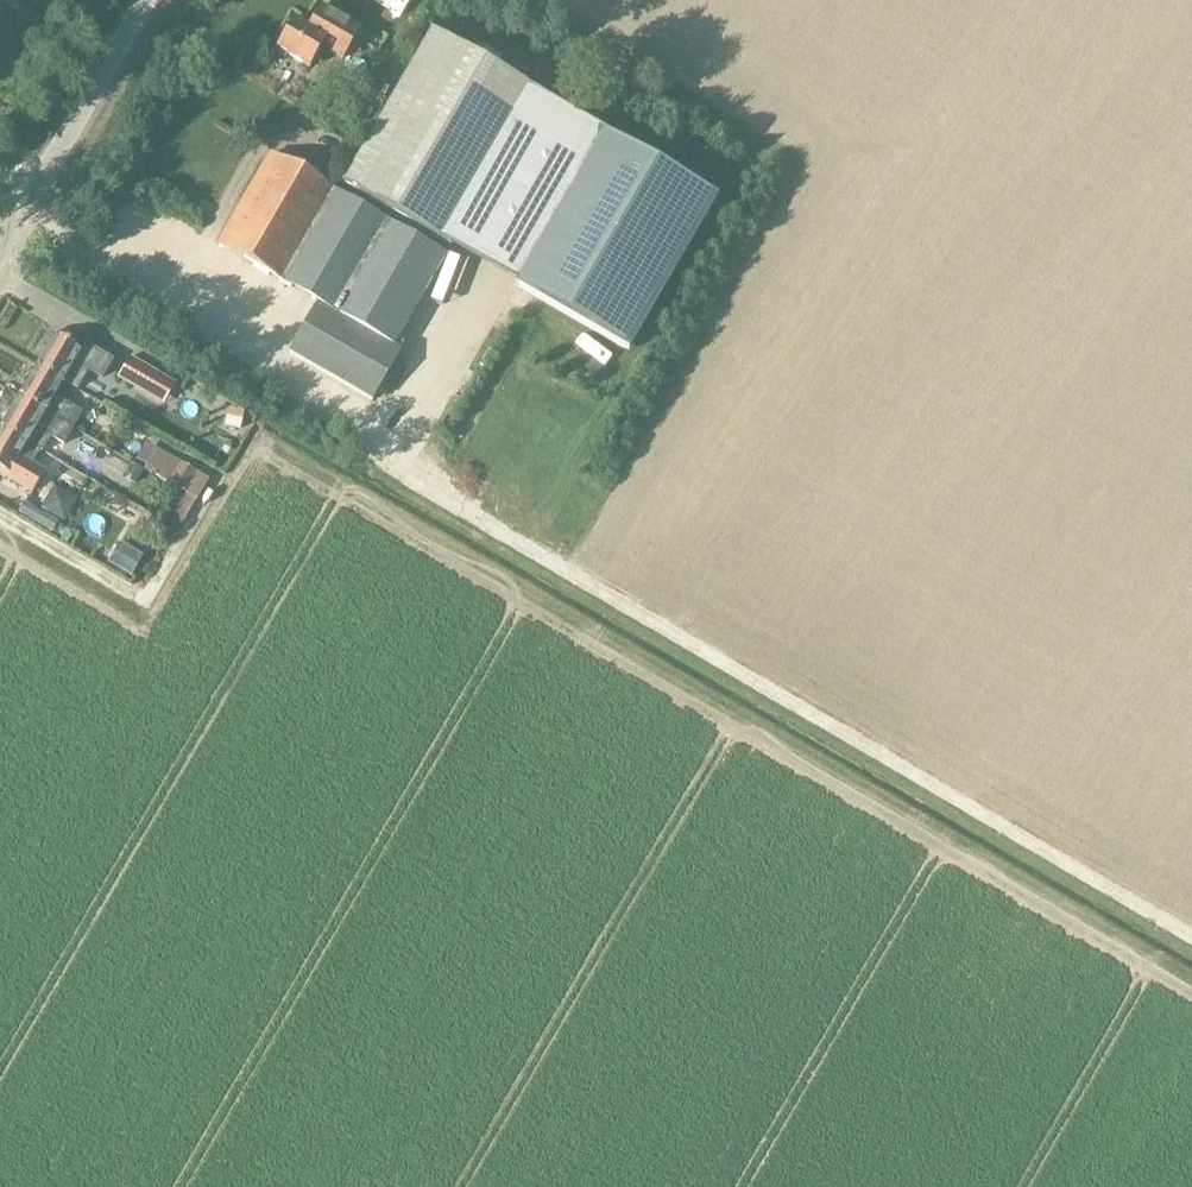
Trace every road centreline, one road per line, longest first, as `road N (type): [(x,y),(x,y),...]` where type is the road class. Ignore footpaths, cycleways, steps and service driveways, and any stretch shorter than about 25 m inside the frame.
road 1 (unclassified): [(0,248),(145,0)]

